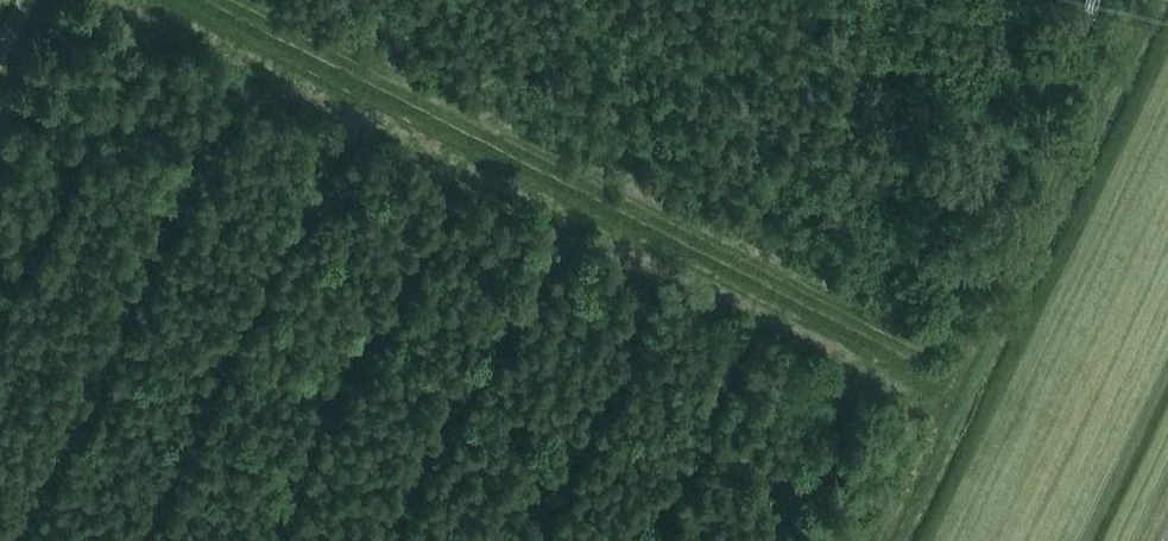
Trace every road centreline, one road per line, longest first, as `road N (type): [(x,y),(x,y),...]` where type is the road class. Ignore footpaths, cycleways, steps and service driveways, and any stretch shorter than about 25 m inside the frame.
road 1 (track): [(168,0),(947,398)]
road 2 (track): [(962,368),(237,0)]
road 3 (track): [(1137,0),(879,540)]

